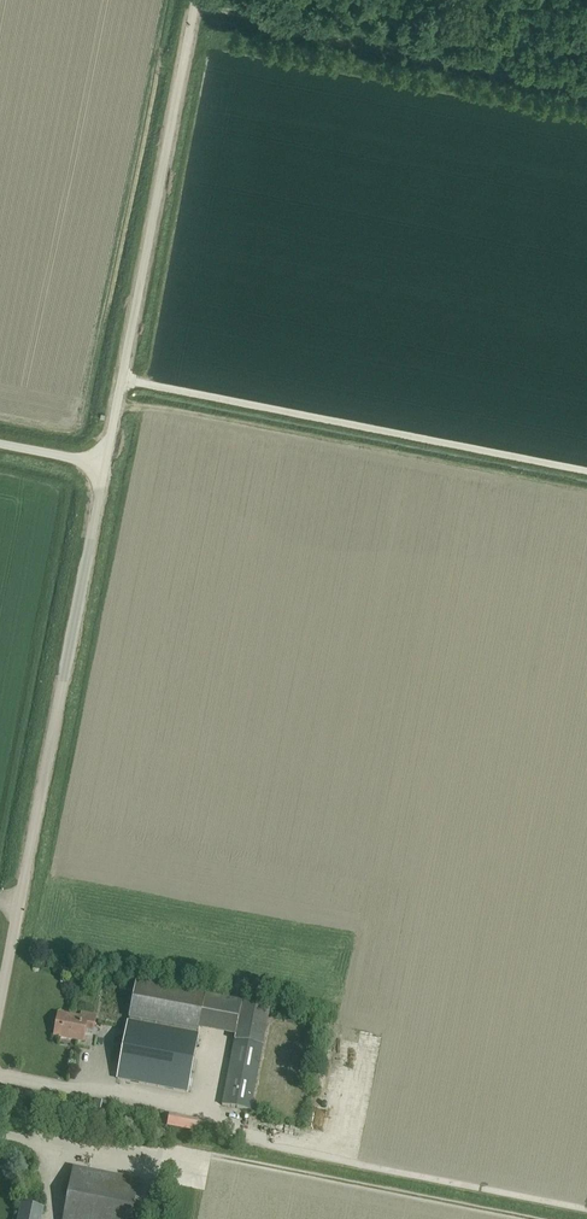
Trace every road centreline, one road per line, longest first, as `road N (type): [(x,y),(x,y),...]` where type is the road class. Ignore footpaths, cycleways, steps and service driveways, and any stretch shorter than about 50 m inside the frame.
road 1 (unclassified): [(0,1002),(104,464)]
road 2 (unclassified): [(586,465),(122,380)]
road 3 (unclassified): [(122,380),(194,0)]

